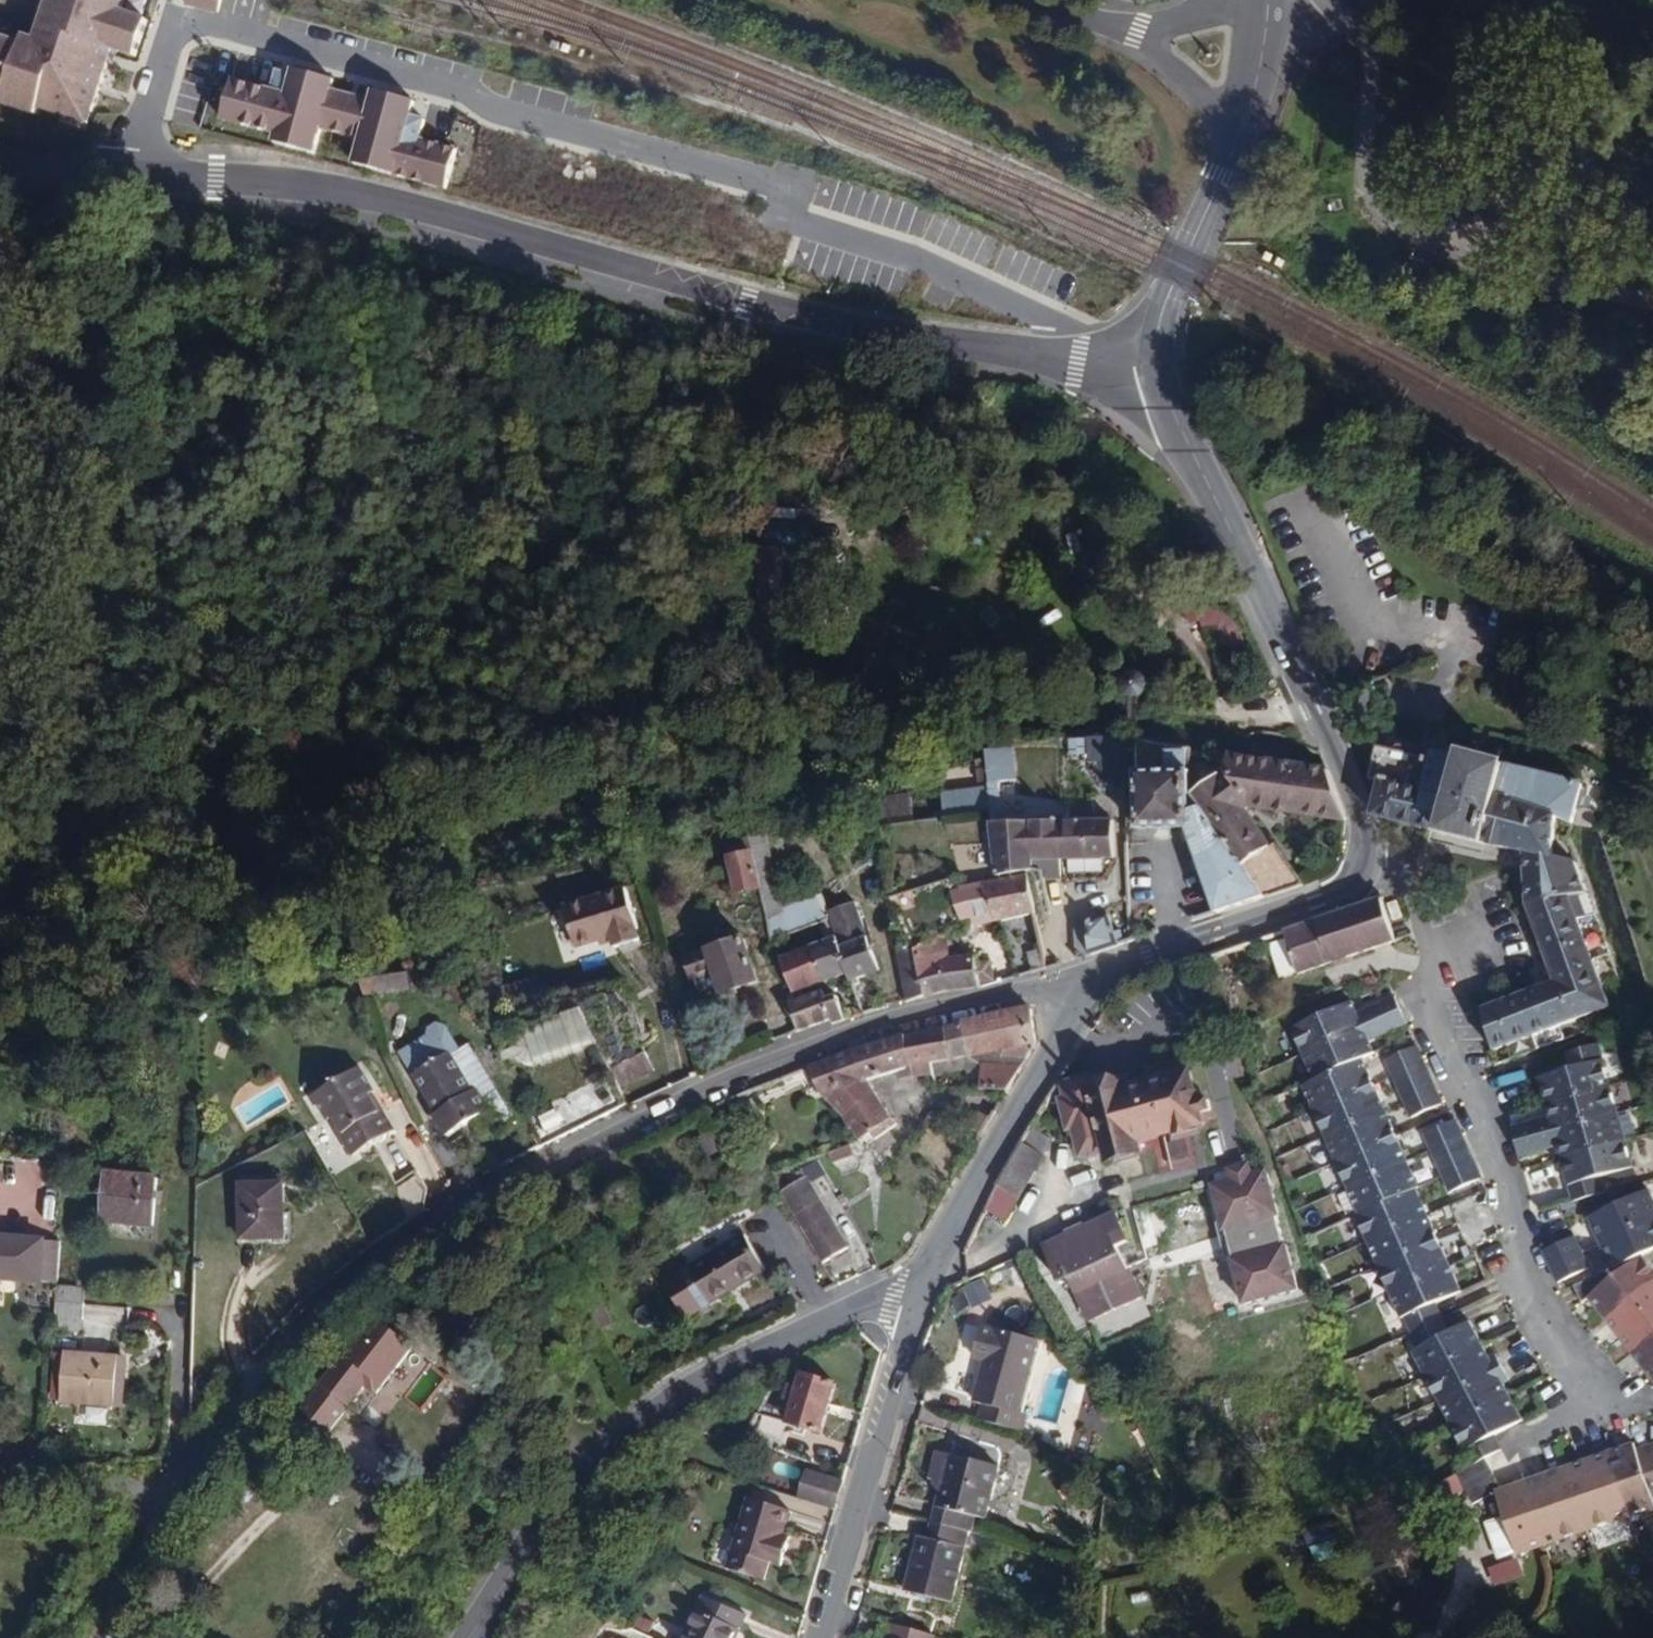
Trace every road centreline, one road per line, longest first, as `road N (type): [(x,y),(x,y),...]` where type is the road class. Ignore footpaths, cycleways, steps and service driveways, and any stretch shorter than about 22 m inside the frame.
road 1 (residential): [(1086,989),(1039,985),(769,1063),(374,1259),(314,1308),(269,1360),(171,1493)]
road 2 (secondary): [(127,177),(313,184),(816,318),(1161,370)]
road 3 (secondary): [(1161,370),(1177,424),(1328,741),(1368,857),(1346,891),(1129,962),(1086,989)]
road 4 (residential): [(802,222),(783,191),(501,114),(466,88),(200,22),(170,36),(127,177)]
road 5 (secondary): [(928,1285),(738,1358),(632,1426),(536,1534),(470,1637)]
road 6 (secondary): [(928,1285),(827,1637)]
road 7 (secondary): [(1086,989),(952,1226),(928,1285)]
road 8 (secondary): [(1241,125),(1170,294),(1161,370)]
road 9 (residential): [(0,1473),(171,1493)]
road 10 (residential): [(1143,39),(1200,97),(1241,125)]
road 11 (secondary): [(0,152),(127,177)]
road 12 (residential): [(1267,15),(1196,15),(1143,39)]
road 13 (residential): [(1143,39),(1021,0)]

